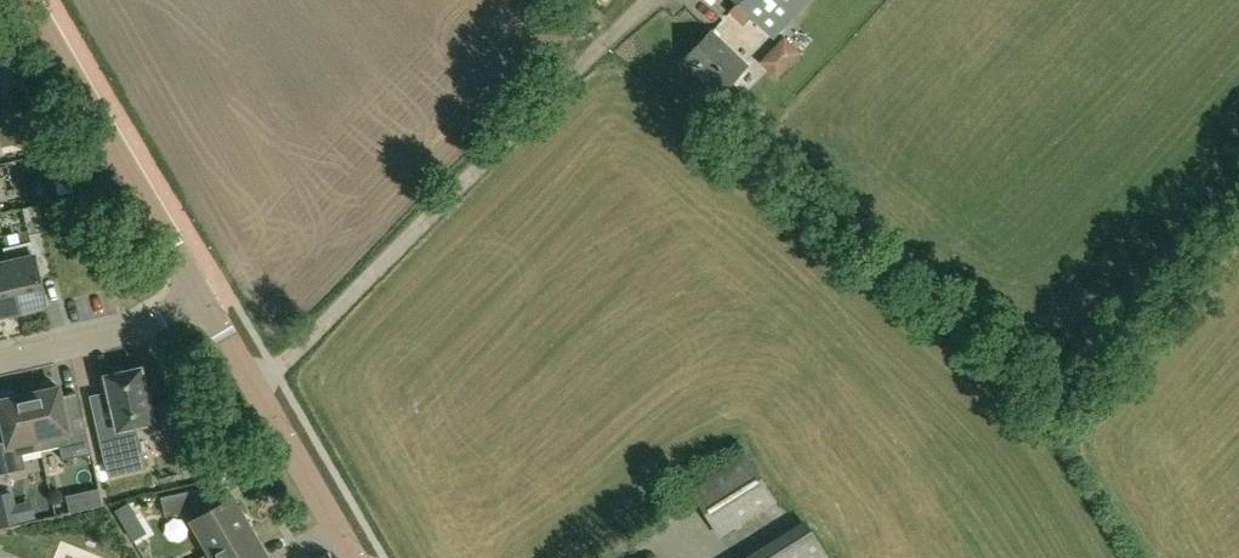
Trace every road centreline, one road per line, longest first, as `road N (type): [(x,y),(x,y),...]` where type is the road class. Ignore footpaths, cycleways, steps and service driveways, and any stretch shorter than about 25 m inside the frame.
road 1 (tertiary): [(207,298),(32,0)]
road 2 (tertiary): [(357,557),(207,298)]
road 3 (residential): [(0,361),(146,329),(207,298)]

